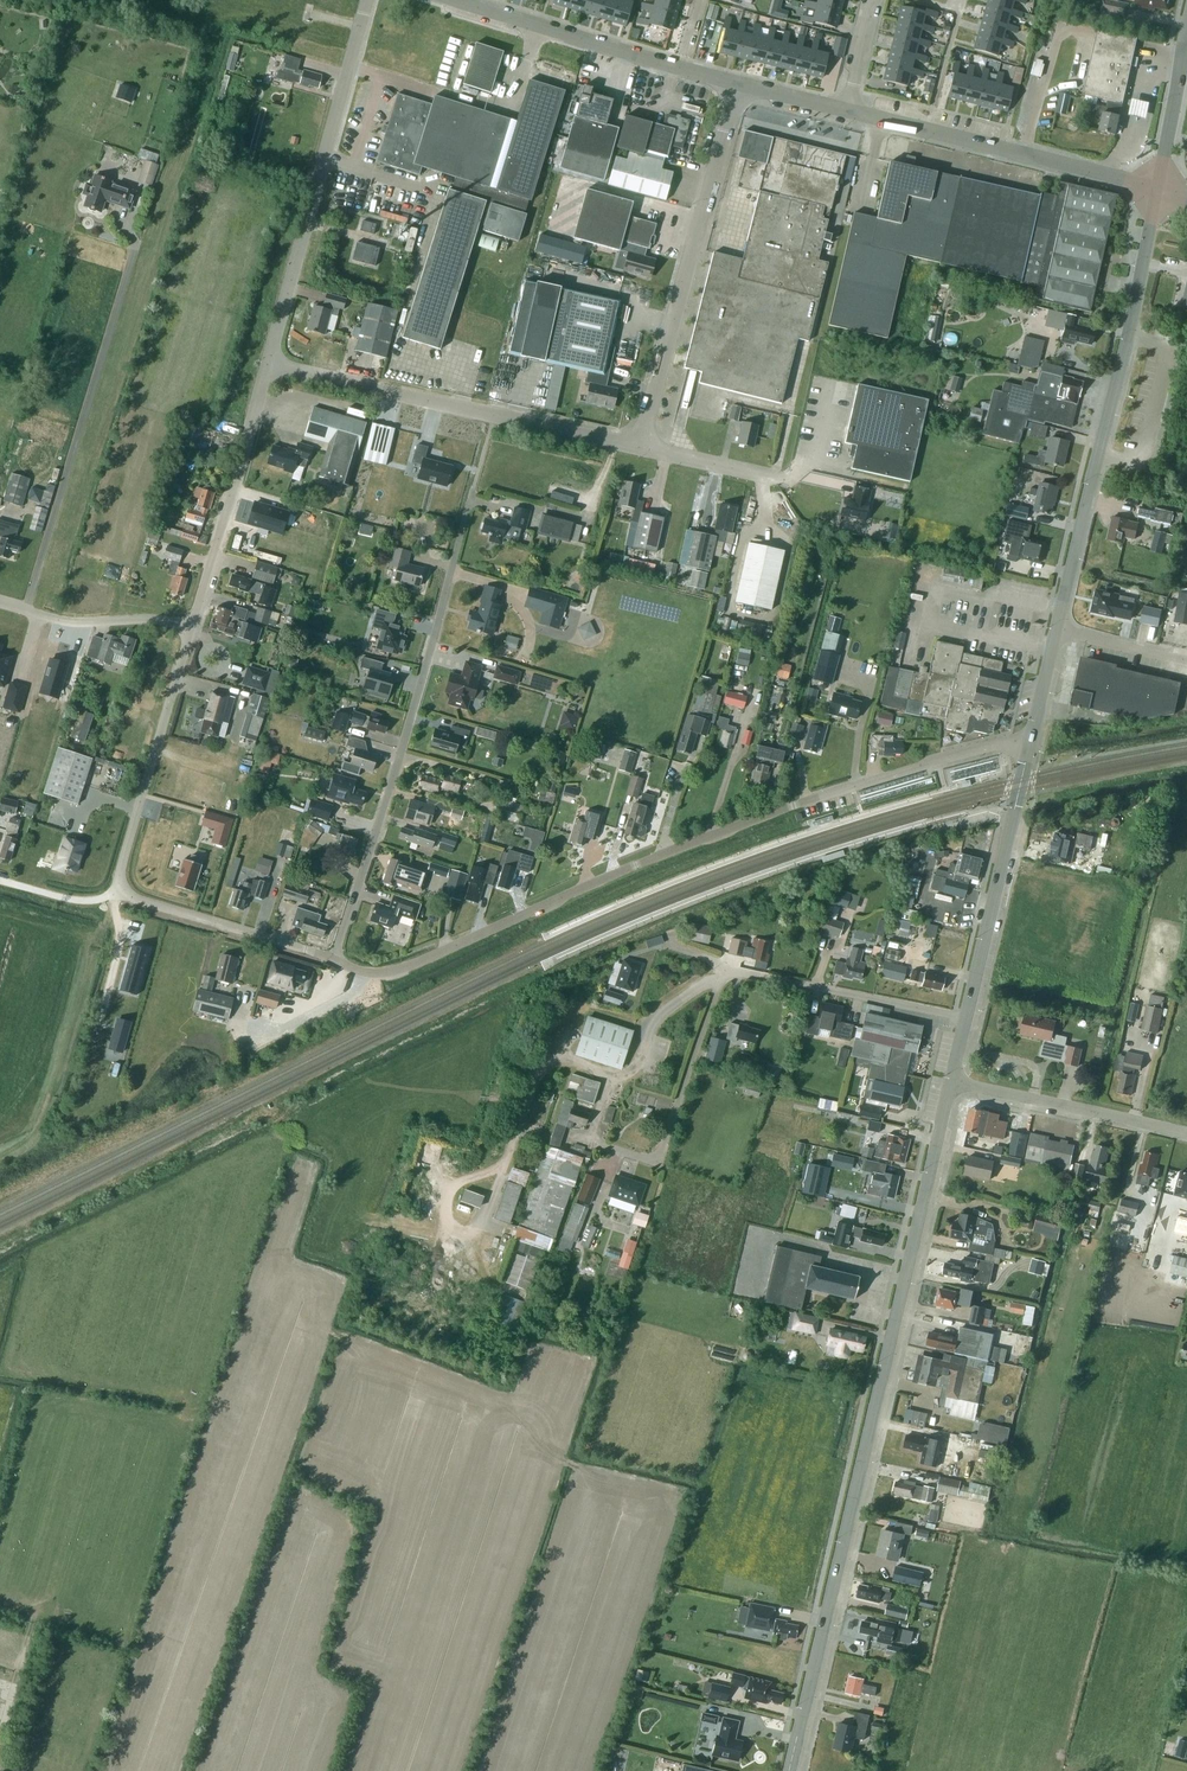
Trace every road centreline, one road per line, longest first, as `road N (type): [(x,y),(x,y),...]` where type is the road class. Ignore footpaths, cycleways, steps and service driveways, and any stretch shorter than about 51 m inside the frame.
road 1 (unclassified): [(1030,747),(973,751),(793,805),(636,864),(413,964),(362,973),(336,961)]
road 2 (tertiary): [(788,1770),(950,1082)]
road 3 (residential): [(336,961),(471,492)]
road 4 (unclassified): [(614,1148),(648,1158),(661,1153),(728,974),(967,1017)]
road 5 (tertiary): [(1056,628),(1158,189)]
road 6 (unclassified): [(27,610),(136,242)]
road 7 (residential): [(641,447),(267,365)]
road 8 (residential): [(267,365),(369,0)]
road 9 (residential): [(641,447),(740,85)]
road 10 (residential): [(117,892),(197,609)]
road 11 (tertiary): [(967,1017),(1030,747)]
road 12 (residential): [(197,609),(267,365)]
road 13 (unclassified): [(1186,1133),(950,1082)]
road 14 (unclassified): [(1158,189),(926,128)]
road 15 (unclassified): [(681,69),(462,0)]
road 16 (unclassified): [(336,961),(117,892)]
road 17 (unclassified): [(197,609),(186,621),(165,621),(66,621),(27,610)]
road 18 (tertiary): [(1158,189),(1186,31)]
road 19 (residential): [(786,479),(641,447)]
road 20 (unclassified): [(1056,628),(1186,660)]
road 21 (residential): [(926,128),(959,10)]
road 22 (tertiary): [(1030,747),(1056,628)]
road 23 (unclassified): [(117,892),(74,899),(0,879)]

